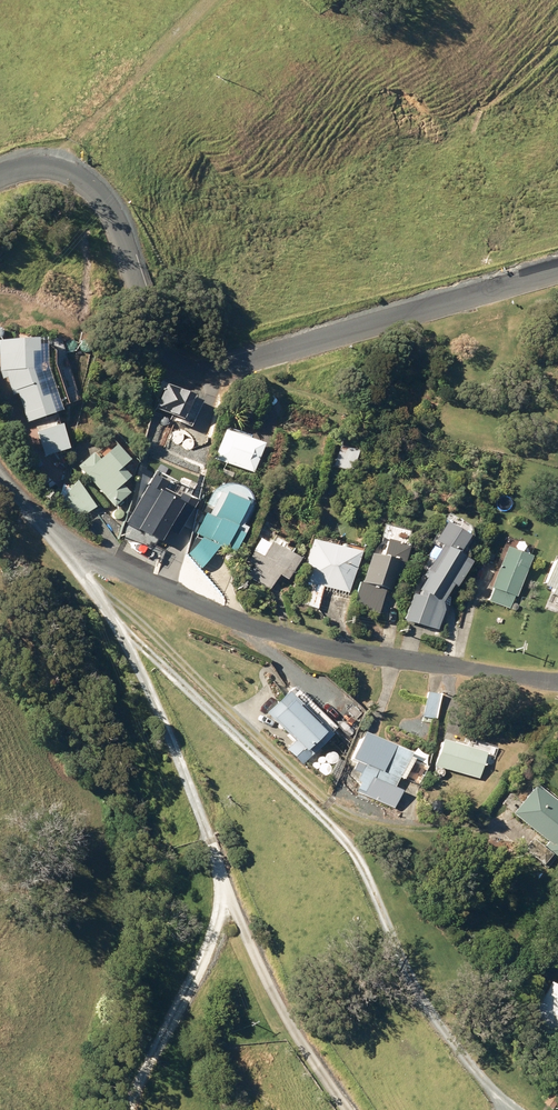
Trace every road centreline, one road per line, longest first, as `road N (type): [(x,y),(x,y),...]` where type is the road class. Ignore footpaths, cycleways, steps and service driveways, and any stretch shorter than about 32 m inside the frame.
road 1 (tertiary): [(0,175),(56,167),(97,189),(155,335),(167,356),(193,368),(222,370),(557,273)]
road 2 (residential): [(0,475),(63,536),(240,615),(371,646),(557,671)]
road 3 (track): [(357,1109),(290,1010),(223,878)]
road 4 (track): [(137,1109),(141,1068),(207,941)]

